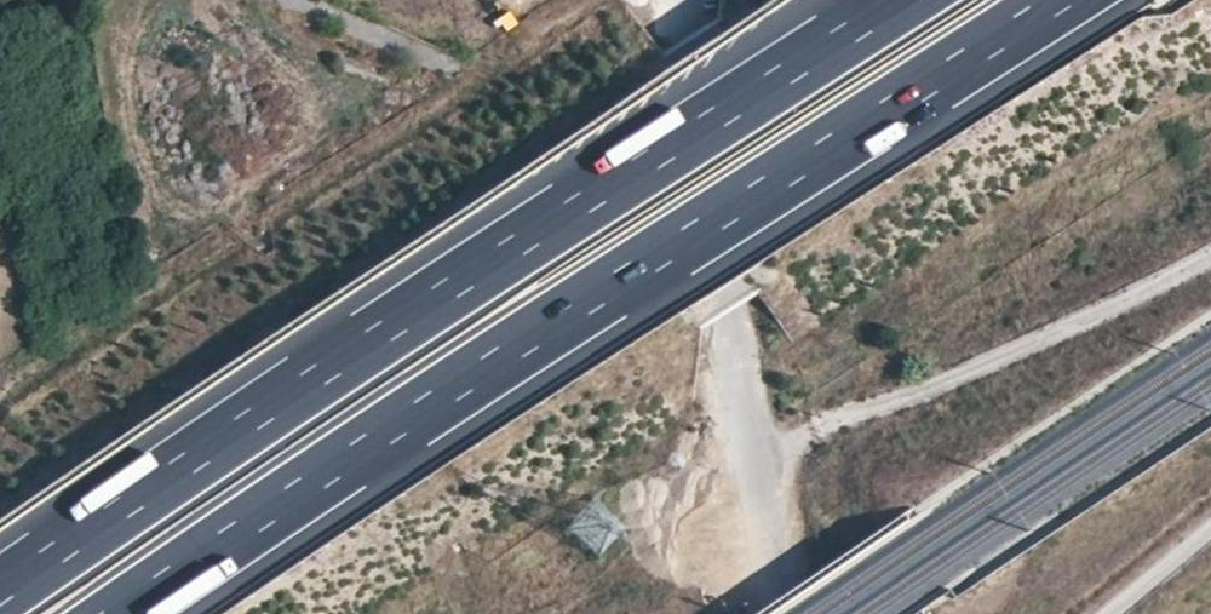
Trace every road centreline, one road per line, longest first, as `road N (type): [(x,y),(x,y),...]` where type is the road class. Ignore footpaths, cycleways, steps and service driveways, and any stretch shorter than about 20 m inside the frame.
road 1 (motorway): [(120,613),(1060,0)]
road 2 (motorway): [(898,0),(0,593)]
road 3 (residential): [(701,0),(728,310),(778,613)]

